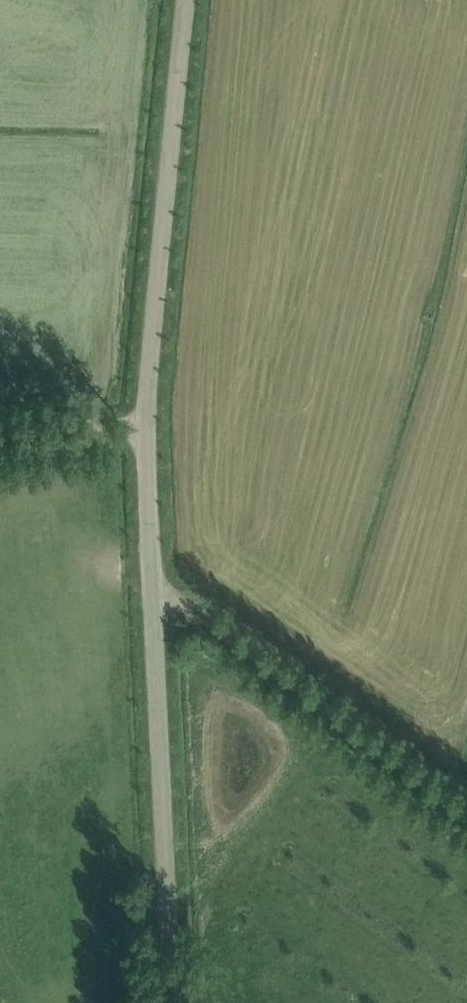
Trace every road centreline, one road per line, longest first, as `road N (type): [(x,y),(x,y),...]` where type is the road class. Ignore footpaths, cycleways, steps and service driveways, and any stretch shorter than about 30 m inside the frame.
road 1 (unclassified): [(170,1002),(146,426),(187,0)]
road 2 (track): [(466,817),(171,598),(155,595)]
road 3 (track): [(146,426),(0,431)]

